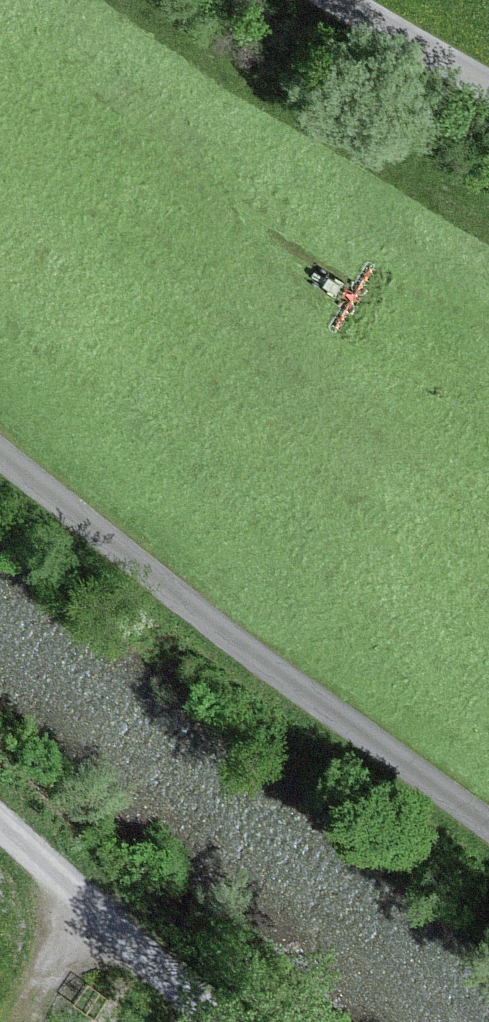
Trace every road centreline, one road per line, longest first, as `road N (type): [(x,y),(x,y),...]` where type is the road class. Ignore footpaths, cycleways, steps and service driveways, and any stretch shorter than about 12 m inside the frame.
road 1 (unclassified): [(488,822),(0,439)]
road 2 (track): [(0,824),(217,1021)]
road 3 (unclassified): [(488,87),(343,0)]

